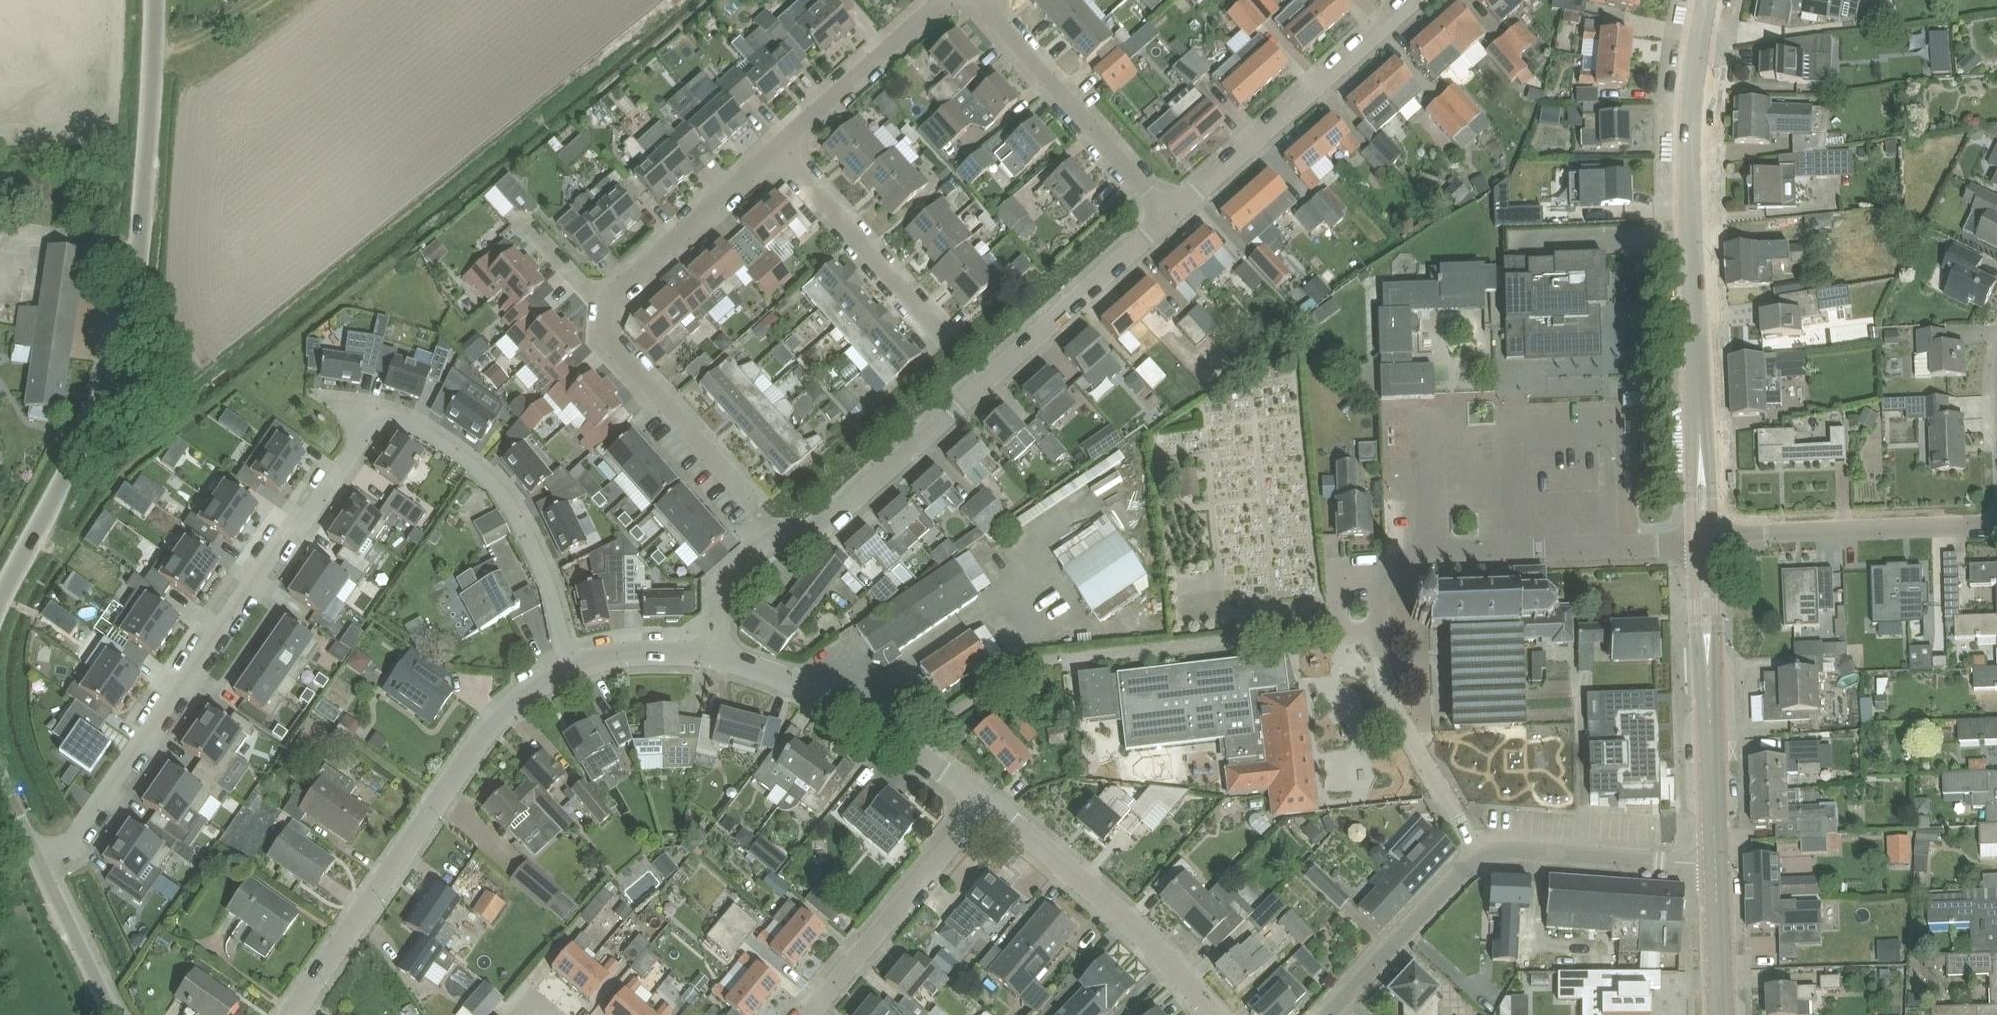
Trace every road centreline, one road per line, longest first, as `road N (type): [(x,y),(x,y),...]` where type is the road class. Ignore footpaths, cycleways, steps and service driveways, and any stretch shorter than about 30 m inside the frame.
road 1 (residential): [(574,665),(552,593),(505,495),(414,424),(378,416),(76,837),(38,855)]
road 2 (unclassified): [(0,596),(109,370),(140,239),(153,0)]
road 3 (tertiary): [(1708,534),(1692,157),(1705,0)]
road 4 (residential): [(1173,217),(815,536),(779,534)]
road 5 (unclassified): [(574,665),(506,708),(293,1014)]
road 6 (tertiary): [(1716,865),(1708,534)]
road 7 (residential): [(1415,0),(1173,217)]
road 8 (residential): [(1391,571),(1432,557),(1671,548),(1708,534)]
road 9 (unclassified): [(1213,1014),(1086,881),(986,802)]
road 10 (unclassified): [(986,802),(850,708),(721,655)]
road 11 (residential): [(779,534),(605,335),(604,303)]
road 12 (residential): [(1173,217),(983,0)]
road 13 (residential): [(1708,534),(1996,524)]
road 14 (residential): [(810,1014),(986,802)]
road 15 (residential): [(1482,859),(1390,690),(1380,625)]
road 16 (residential): [(939,330),(776,149)]
road 17 (residential): [(1716,865),(1511,850),(1482,859)]
road 18 (residential): [(604,303),(776,149)]
road 19 (residential): [(776,149),(945,0)]
road 20 (residential): [(1332,1014),(1482,859)]
road 21 (unclassified): [(118,1014),(38,855)]
road 22 (tertiary): [(1721,1014),(1716,865)]
road 23 (unclassified): [(721,655),(574,665)]
road 24 (residential): [(779,534),(738,568),(723,597),(721,655)]

